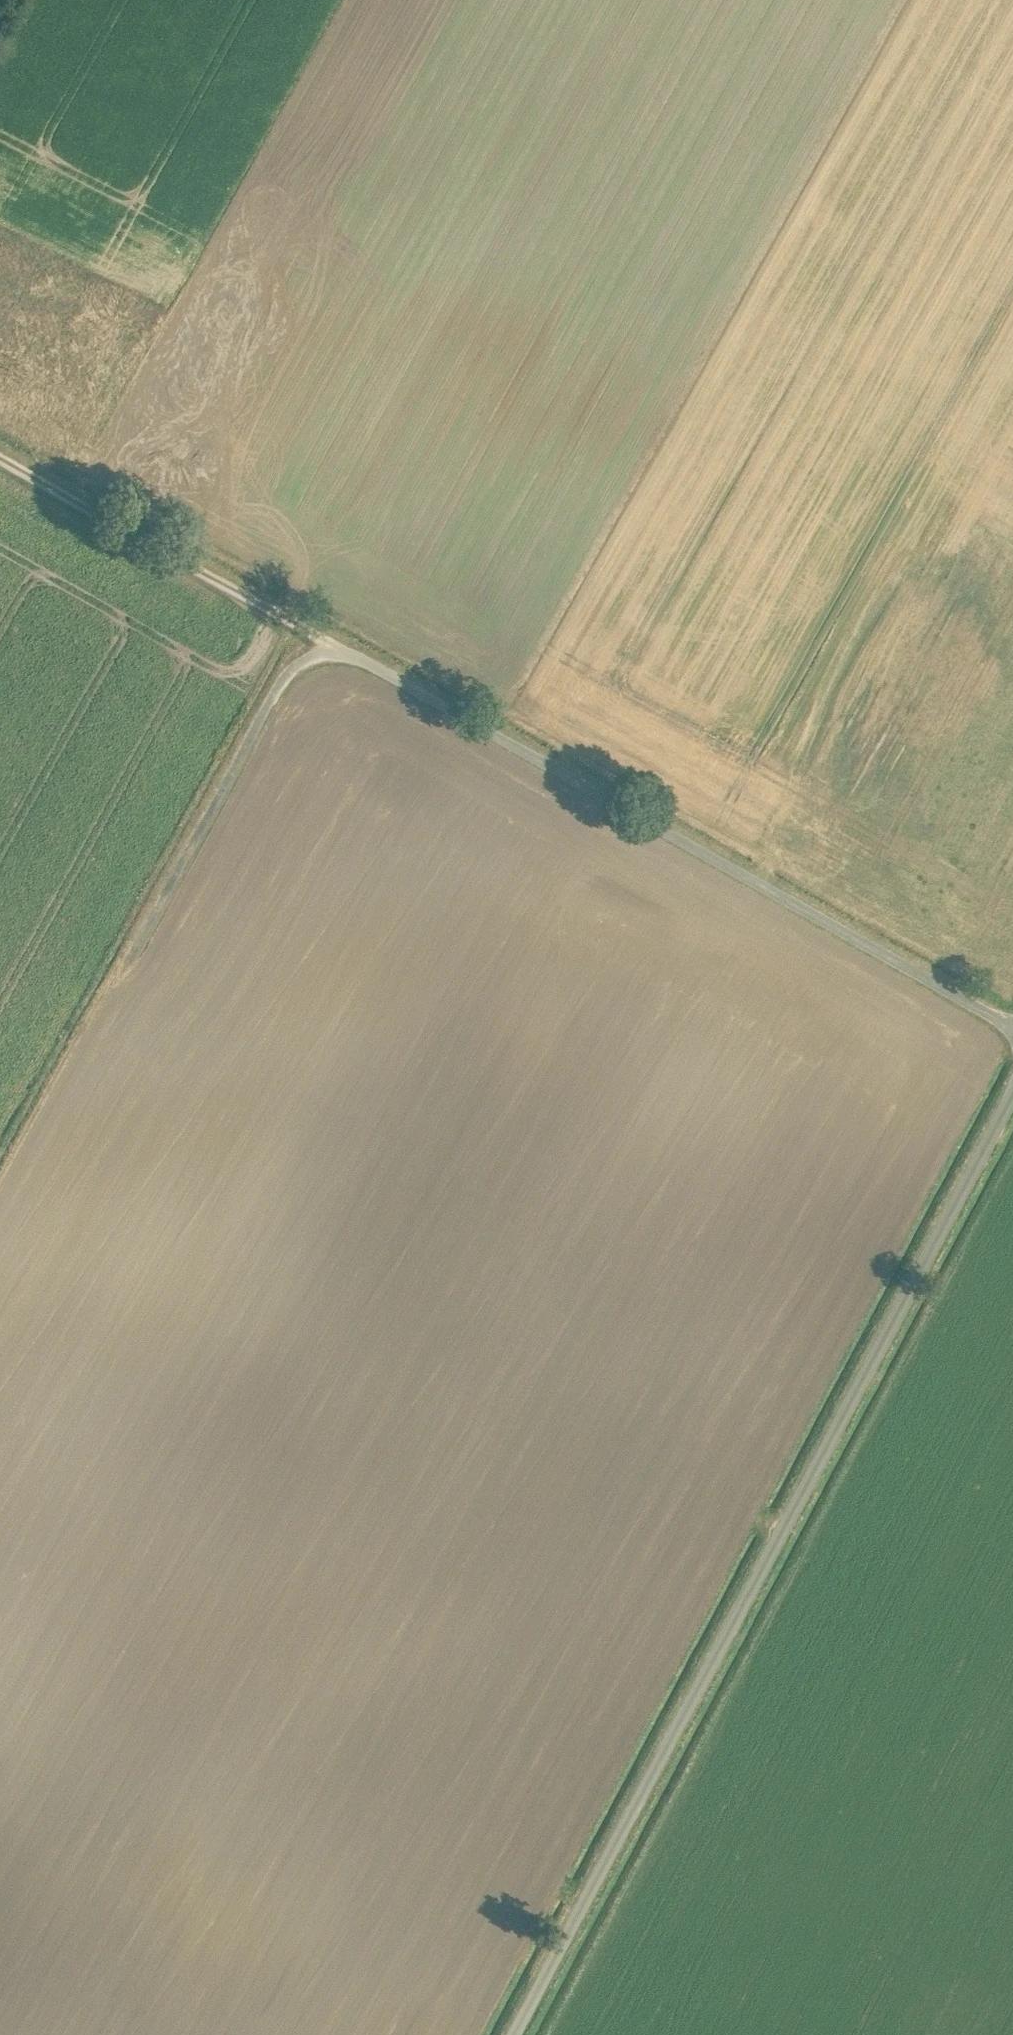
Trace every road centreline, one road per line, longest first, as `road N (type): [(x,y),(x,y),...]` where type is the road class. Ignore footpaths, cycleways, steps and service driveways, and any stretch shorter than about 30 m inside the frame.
road 1 (track): [(142,946),(288,681),(309,663),(346,652),(1012,1025)]
road 2 (track): [(1012,1088),(512,2034)]
road 3 (track): [(0,456),(346,652)]

